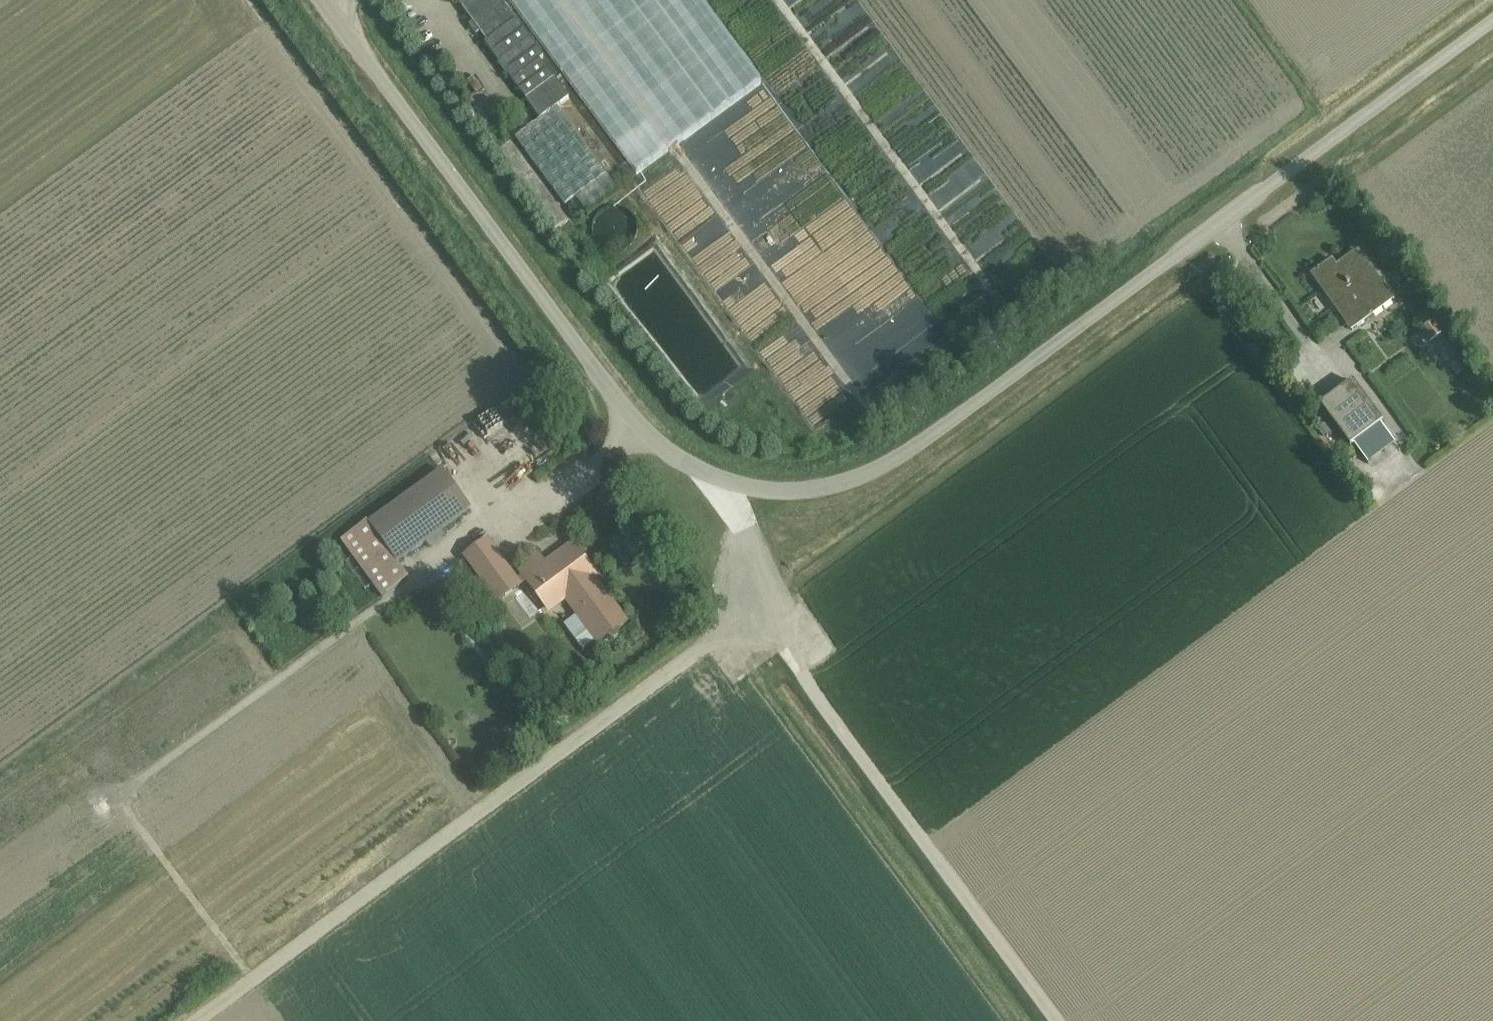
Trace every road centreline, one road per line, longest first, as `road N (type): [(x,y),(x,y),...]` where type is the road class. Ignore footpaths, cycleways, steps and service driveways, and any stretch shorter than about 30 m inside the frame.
road 1 (unclassified): [(1492,25),(908,453),(868,476),(766,493),(691,467),(604,391),(314,0)]

